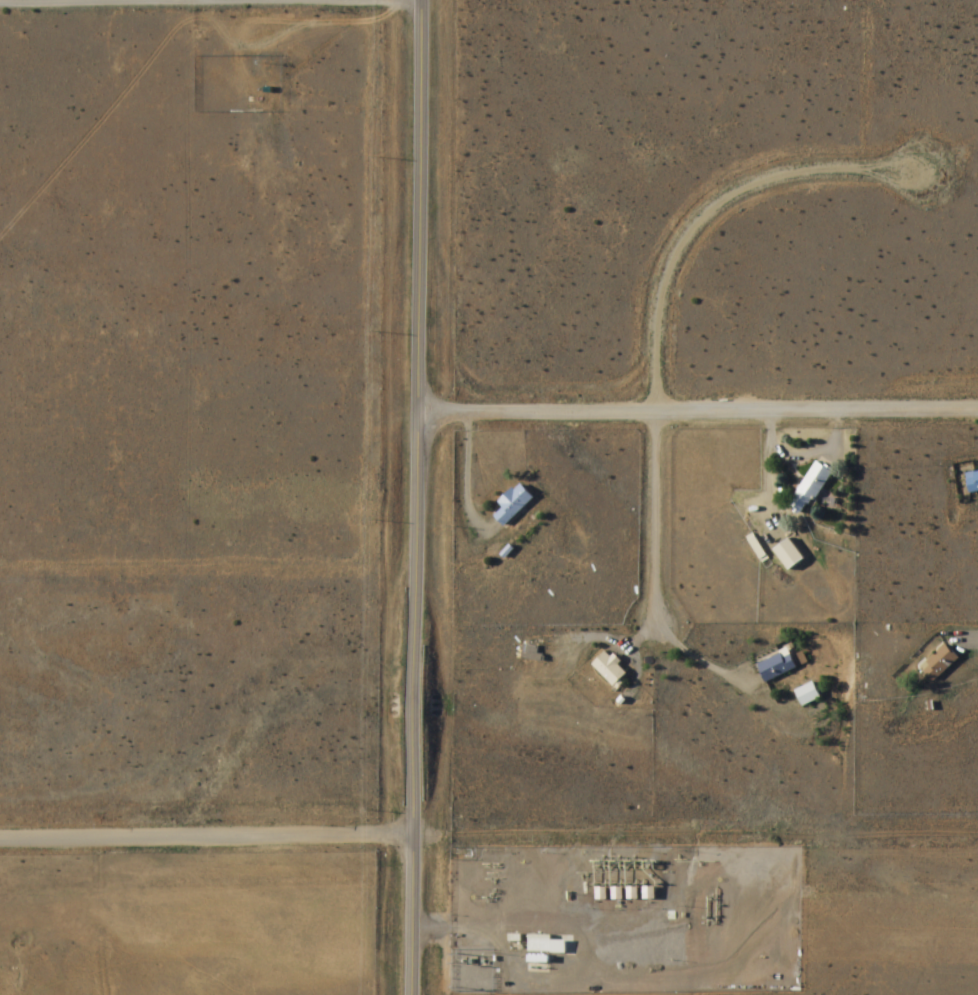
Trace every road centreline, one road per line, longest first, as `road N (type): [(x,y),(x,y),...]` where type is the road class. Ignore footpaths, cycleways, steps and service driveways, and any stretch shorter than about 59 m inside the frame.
road 1 (secondary): [(412,0),(410,994)]
road 2 (residential): [(922,170),(769,179),(722,202),(675,258),(659,318),(655,624)]
road 3 (residential): [(414,419),(977,409)]
road 4 (residential): [(412,4),(0,1)]
road 5 (residential): [(410,818),(0,821)]

